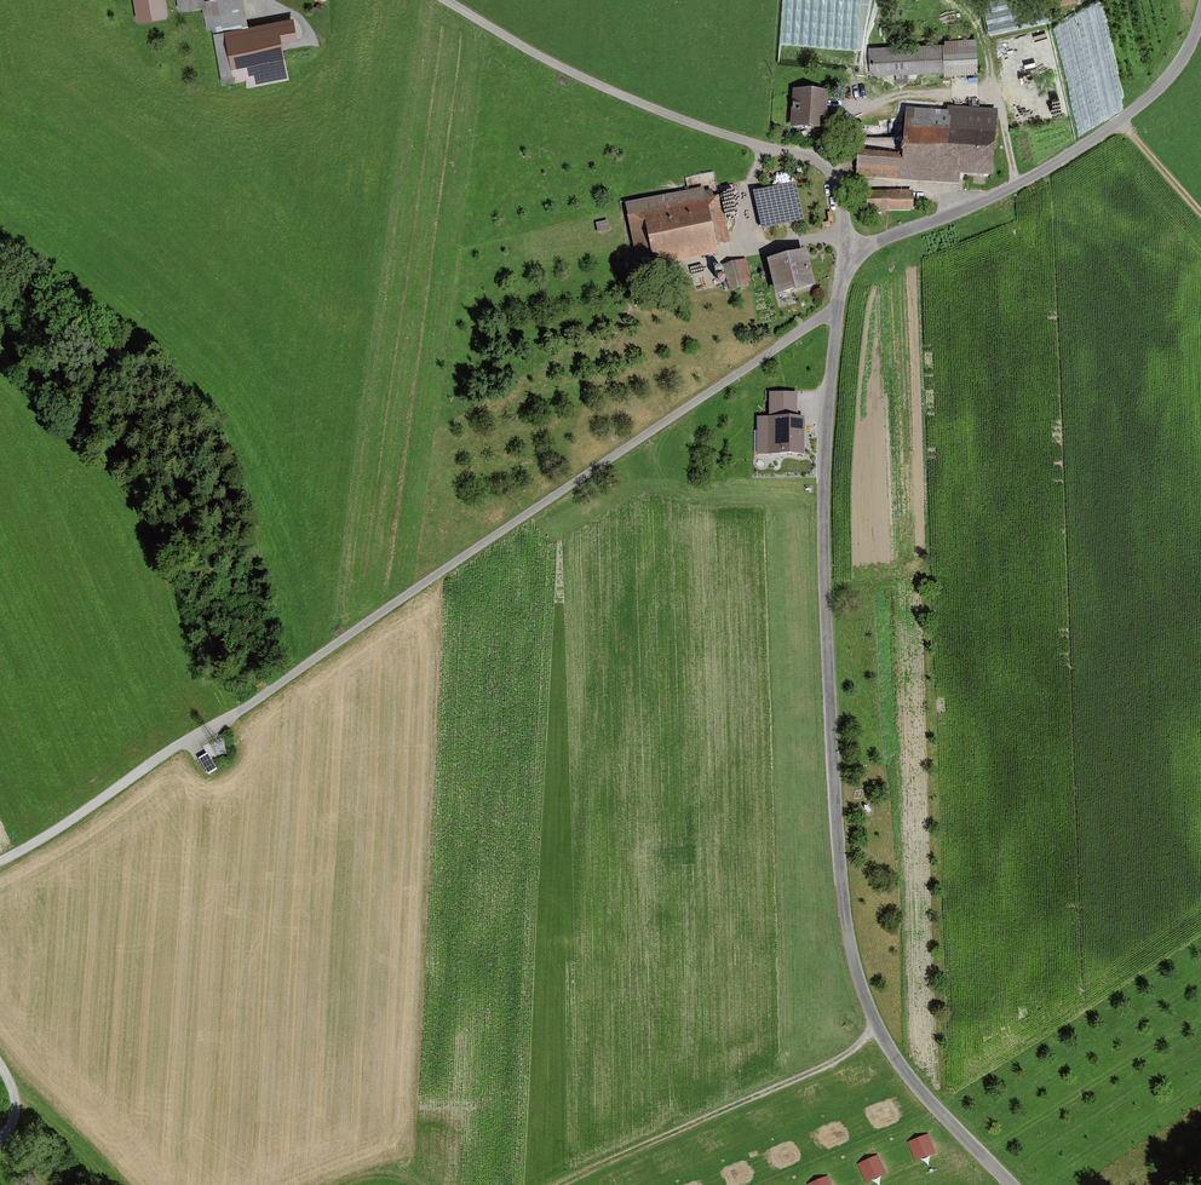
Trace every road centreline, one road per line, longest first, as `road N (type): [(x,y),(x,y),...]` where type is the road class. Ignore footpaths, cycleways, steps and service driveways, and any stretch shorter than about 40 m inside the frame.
road 1 (track): [(836,308),(252,703),(0,861)]
road 2 (unclassified): [(1011,1184),(904,1072),(875,1028),(846,943),(823,544),(825,433),(847,253)]
road 3 (unclassified): [(446,0),(609,91),(823,160),(840,185),(847,253)]
road 4 (unclassified): [(847,253),(1017,185),(1119,121),(1173,73),(1200,15)]
road 5 (track): [(875,1028),(823,1068),(549,1184)]
road 6 (track): [(1200,212),(1119,121)]

